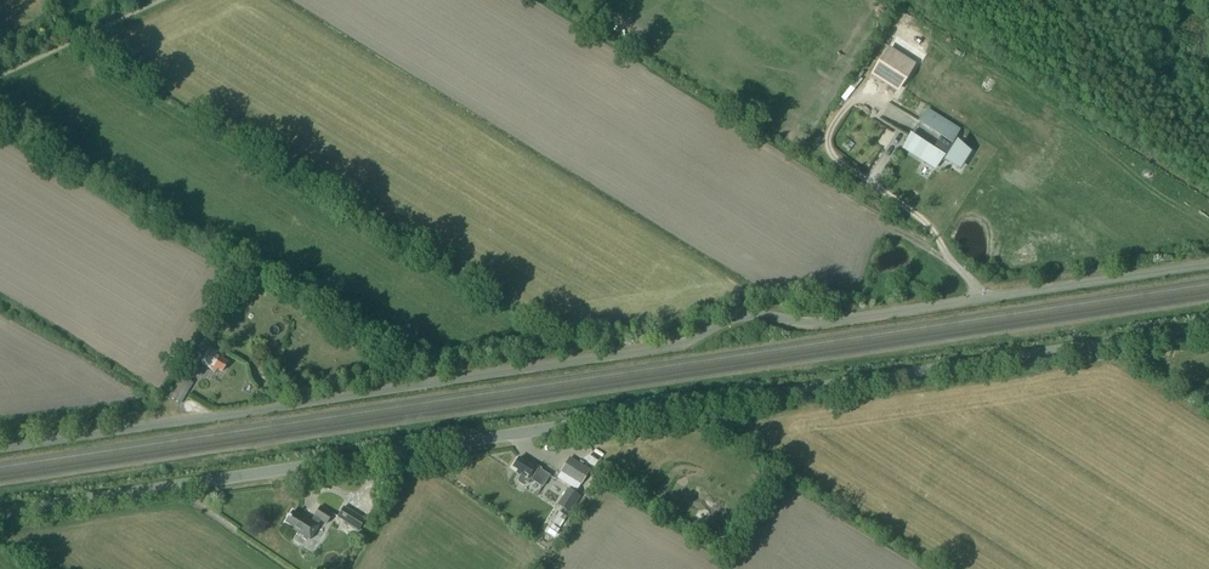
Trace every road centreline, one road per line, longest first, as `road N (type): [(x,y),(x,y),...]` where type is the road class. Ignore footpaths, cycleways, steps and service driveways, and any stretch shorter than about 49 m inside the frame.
road 1 (unclassified): [(0,449),(680,344),(742,318),(833,322),(1208,264)]
road 2 (unclassified): [(0,512),(1208,328)]

